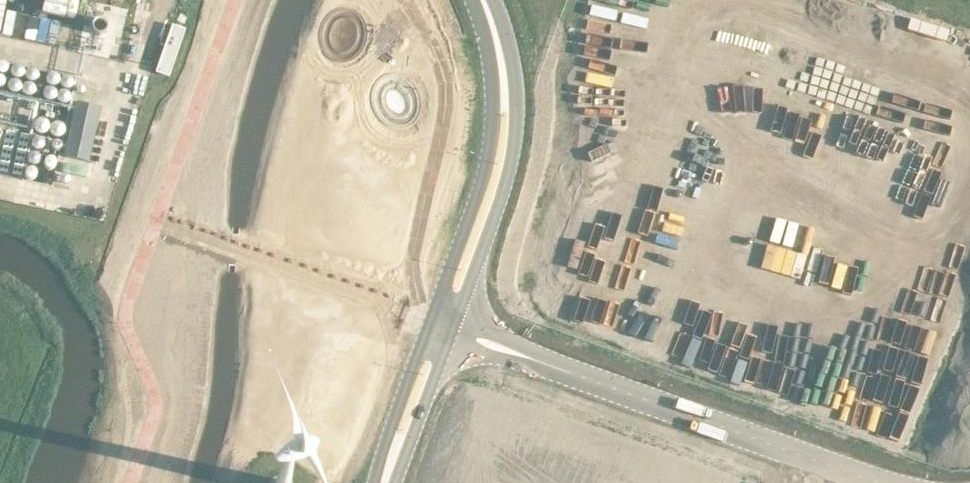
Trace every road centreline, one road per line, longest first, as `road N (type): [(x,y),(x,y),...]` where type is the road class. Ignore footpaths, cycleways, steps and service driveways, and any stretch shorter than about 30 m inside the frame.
road 1 (unclassified): [(452,327),(885,482)]
road 2 (tertiary): [(452,327),(512,160),(515,113),(501,62)]
road 3 (tertiary): [(501,62),(488,153),(430,320)]
road 4 (tertiary): [(430,320),(392,422),(380,482)]
road 5 (tertiary): [(390,482),(452,327)]

